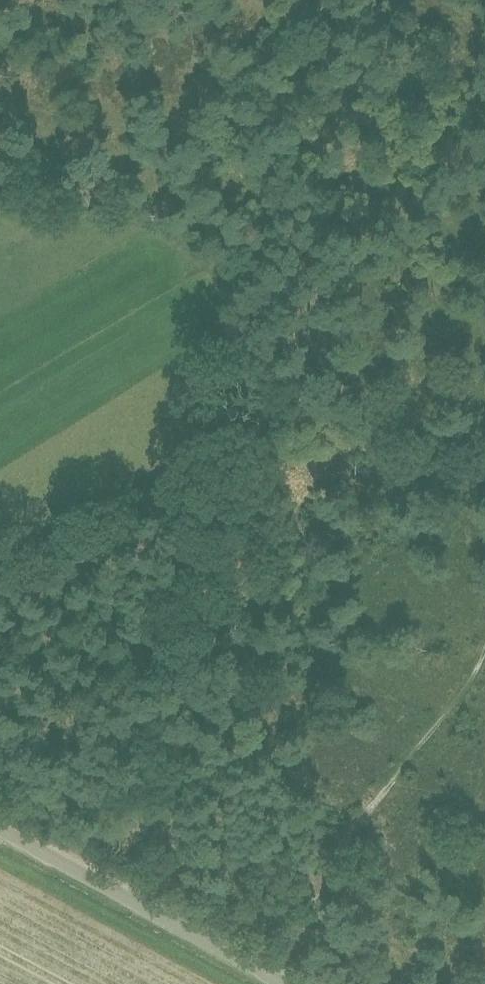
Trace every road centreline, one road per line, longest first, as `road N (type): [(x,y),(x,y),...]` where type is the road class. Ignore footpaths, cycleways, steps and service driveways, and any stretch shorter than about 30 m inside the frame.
road 1 (unclassified): [(282,983),(0,836)]

